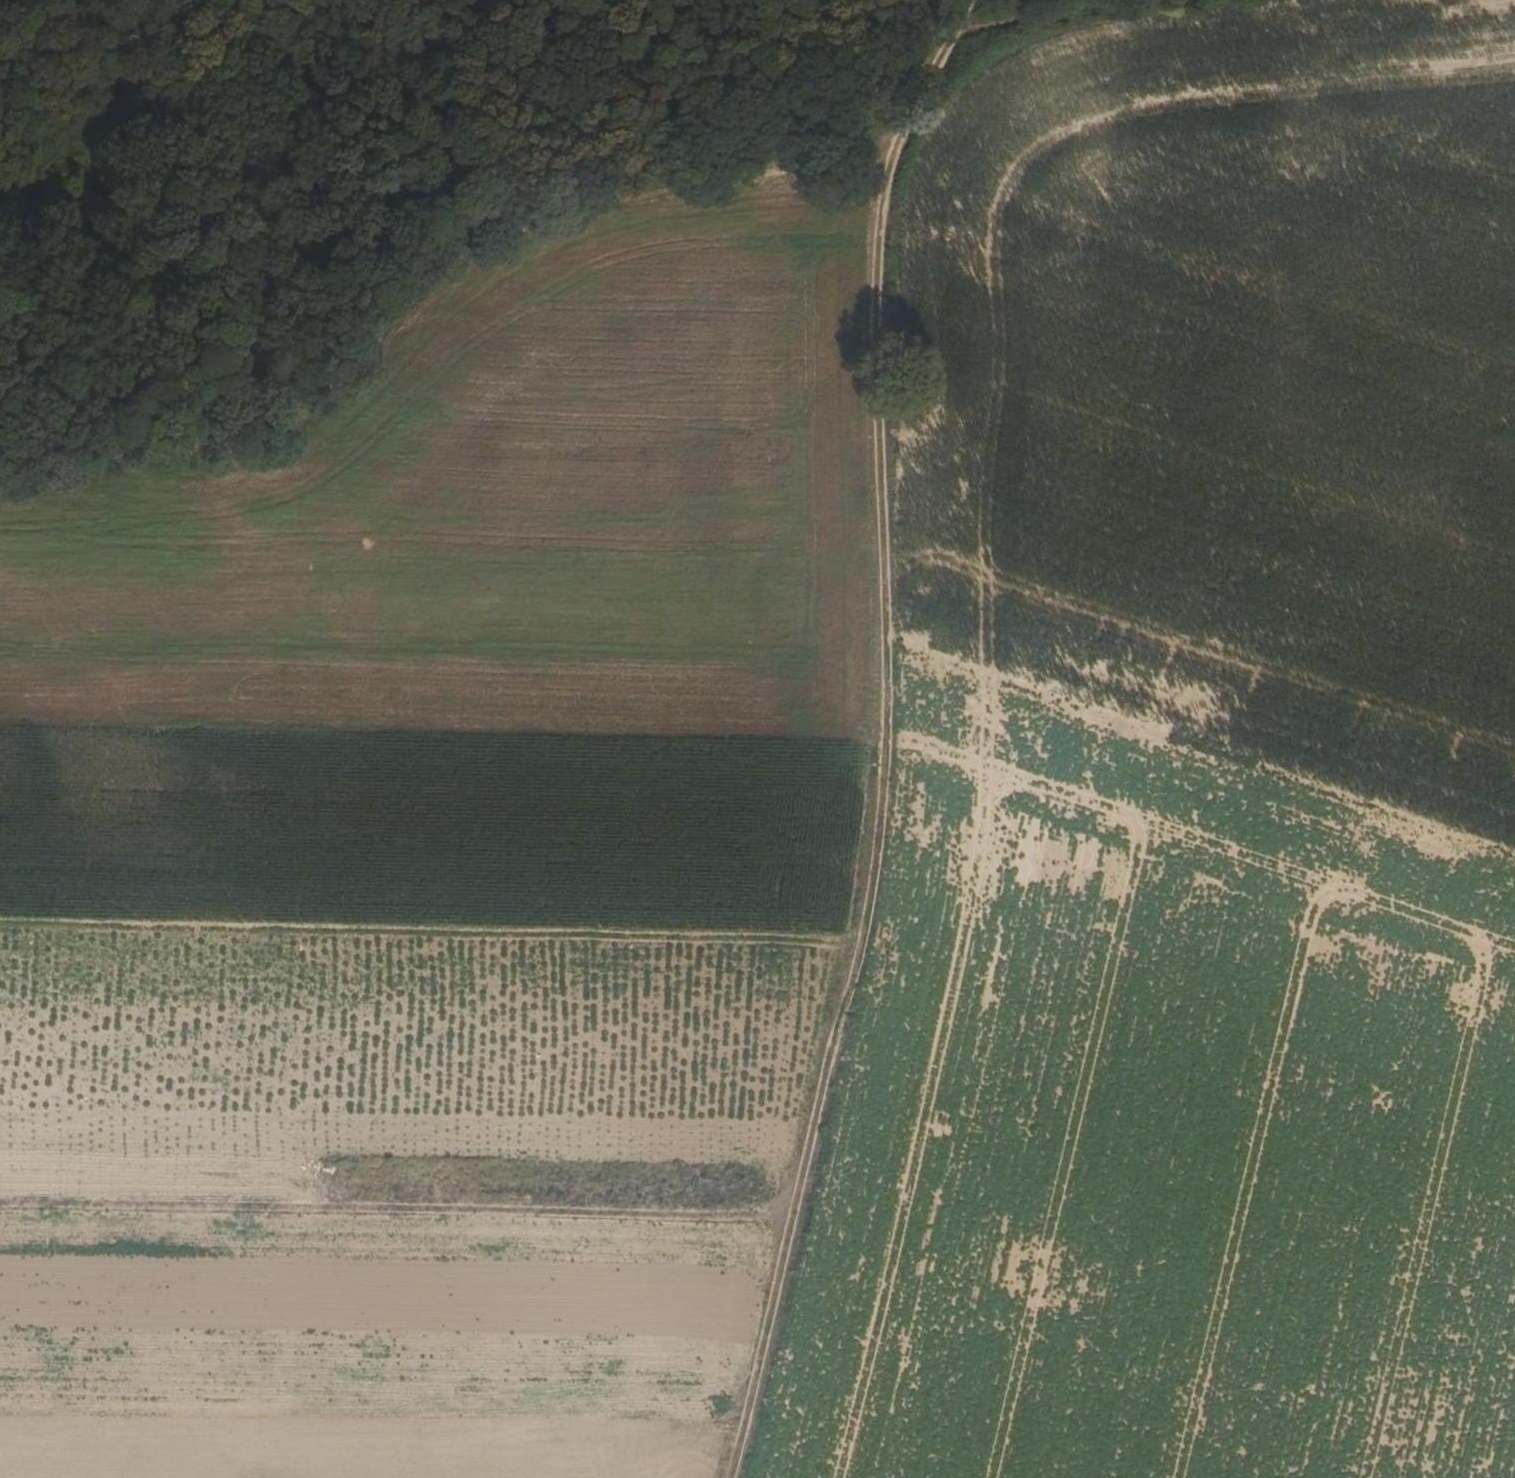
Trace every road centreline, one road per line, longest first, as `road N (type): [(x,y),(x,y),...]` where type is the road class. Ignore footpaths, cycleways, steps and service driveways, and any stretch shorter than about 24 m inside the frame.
road 1 (track): [(975,0),(898,135),(888,171),(876,244),(874,608),(853,926),(770,1341),(734,1477)]
road 2 (track): [(944,64),(1260,0)]

